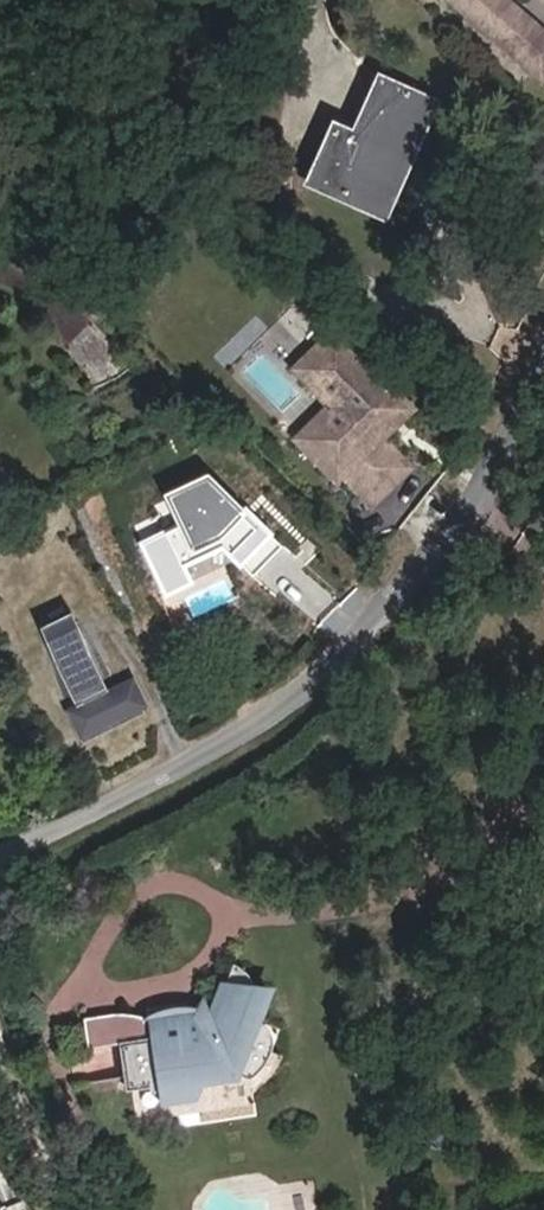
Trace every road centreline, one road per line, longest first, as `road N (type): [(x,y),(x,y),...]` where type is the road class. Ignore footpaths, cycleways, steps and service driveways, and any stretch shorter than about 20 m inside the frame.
road 1 (residential): [(543,347),(461,511),(355,637),(0,845)]

